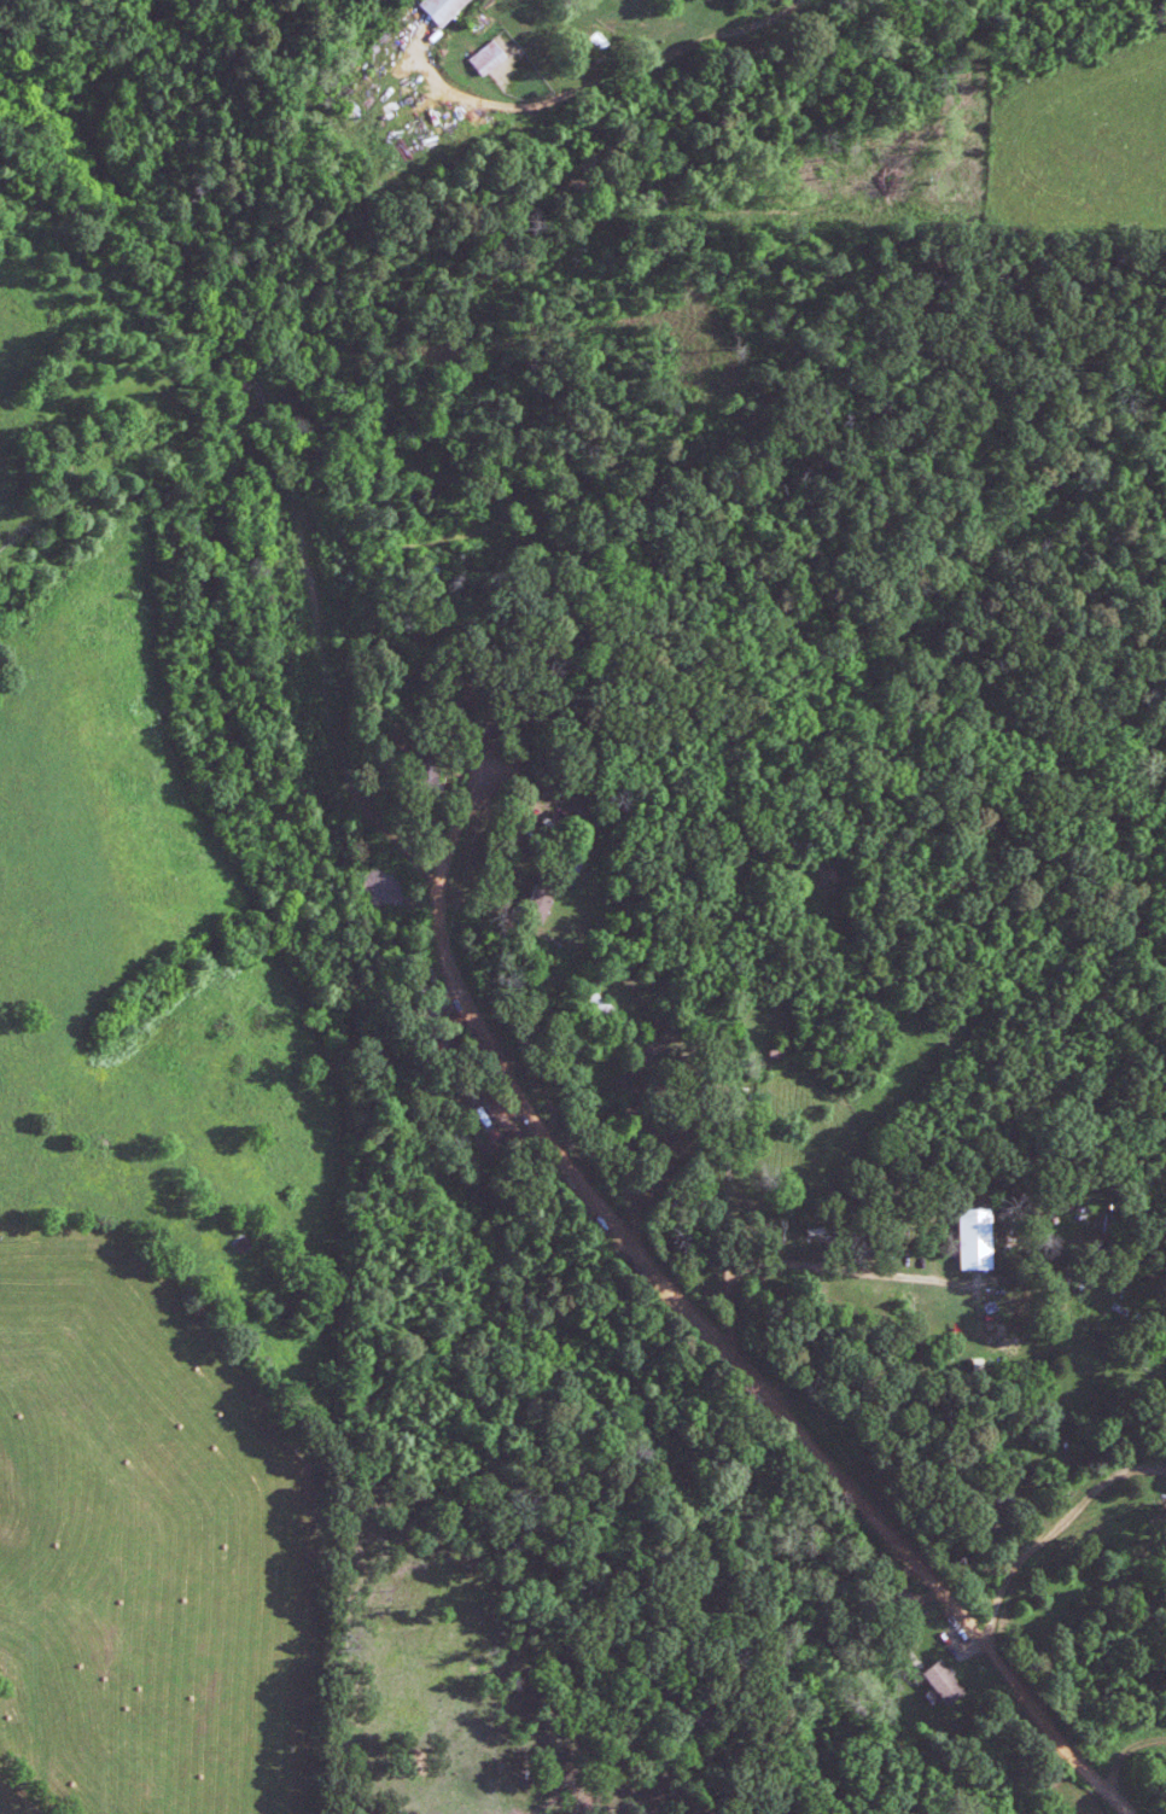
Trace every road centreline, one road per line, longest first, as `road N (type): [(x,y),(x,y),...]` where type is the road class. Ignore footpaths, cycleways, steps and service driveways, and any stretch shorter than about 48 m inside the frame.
road 1 (residential): [(1131,1813),(1030,1710),(957,1610),(649,1264),(479,1008),(447,918),(447,879),(466,811),(515,736)]

